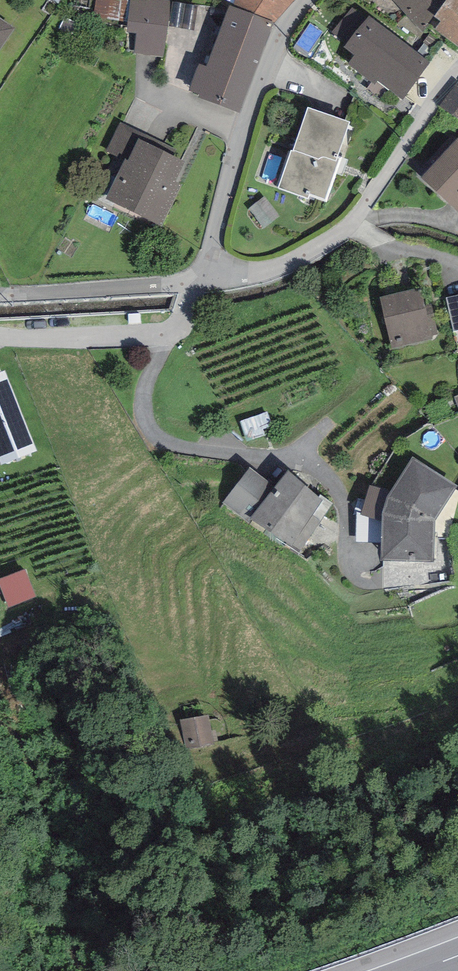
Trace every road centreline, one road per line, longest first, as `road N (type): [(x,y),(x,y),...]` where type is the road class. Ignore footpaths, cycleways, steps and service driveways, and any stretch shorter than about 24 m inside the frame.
road 1 (residential): [(307,0),(258,86),(196,283)]
road 2 (residential): [(196,283),(169,332),(0,336)]
road 3 (residential): [(196,283),(0,292)]
road 4 (residential): [(353,222),(457,73)]
road 5 (residential): [(196,283),(279,264),(353,222)]

